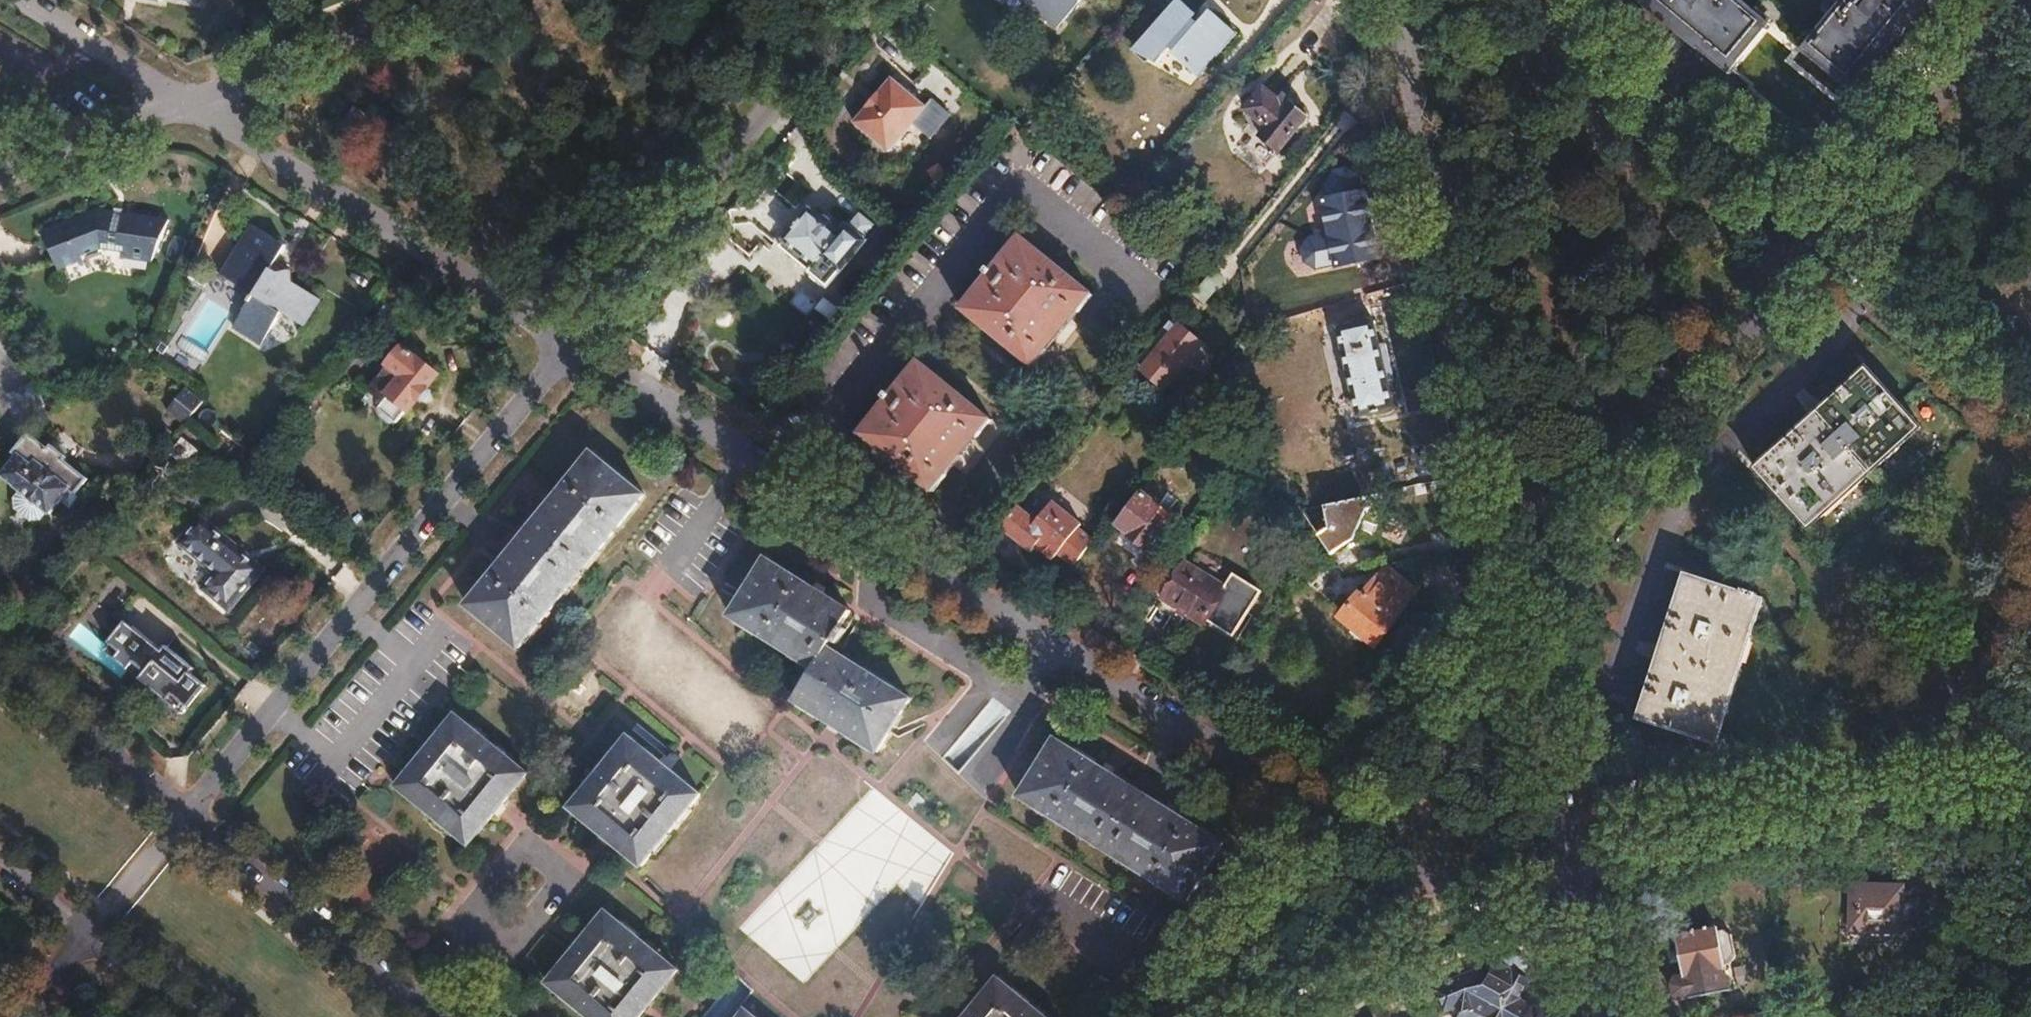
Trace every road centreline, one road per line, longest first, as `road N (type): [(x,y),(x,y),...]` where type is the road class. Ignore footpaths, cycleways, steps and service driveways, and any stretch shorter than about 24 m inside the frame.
road 1 (residential): [(561,358),(1338,819)]
road 2 (residential): [(1396,0),(1517,602)]
road 3 (residential): [(188,821),(561,358)]
road 4 (residential): [(1517,602),(1819,240)]
road 5 (residential): [(561,358),(858,0)]
road 6 (residential): [(1576,863),(1795,813),(1916,800),(2026,800)]
road 7 (residential): [(194,126),(561,358)]
road 8 (residential): [(1525,0),(1819,240)]
road 9 (residential): [(486,0),(194,126)]
road 10 (residential): [(432,1016),(188,821)]
road 11 (residential): [(1819,240),(2015,0)]
road 12 (residential): [(1338,819),(1517,602)]
road 13 (residential): [(1819,240),(2030,420)]
road 14 (residential): [(1517,602),(1576,863)]
road 15 (residential): [(1233,1016),(1355,947),(1461,901)]
road 16 (residential): [(1187,1016),(1338,819)]
road 17 (residential): [(188,821),(0,668)]
road 18 (residential): [(2,0),(194,126)]
road 19 (residential): [(2026,800),(2003,1016)]
road 20 (residential): [(194,126),(0,193)]
road 21 (residential): [(88,943),(188,821)]
road 22 (residential): [(1576,863),(1608,1016)]
road 23 (residential): [(1338,819),(1461,901)]
road 24 (residential): [(1461,901),(1576,863)]

